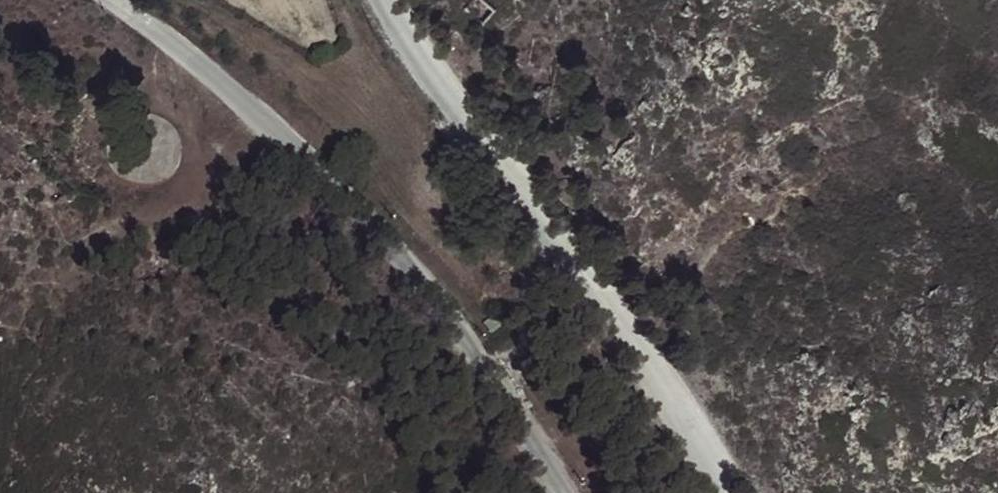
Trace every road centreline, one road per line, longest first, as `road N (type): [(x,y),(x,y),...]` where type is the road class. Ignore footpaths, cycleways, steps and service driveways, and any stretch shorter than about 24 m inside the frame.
road 1 (residential): [(111,0),(197,49),(495,352),(581,492)]
road 2 (unclassified): [(386,0),(617,314),(725,492)]

